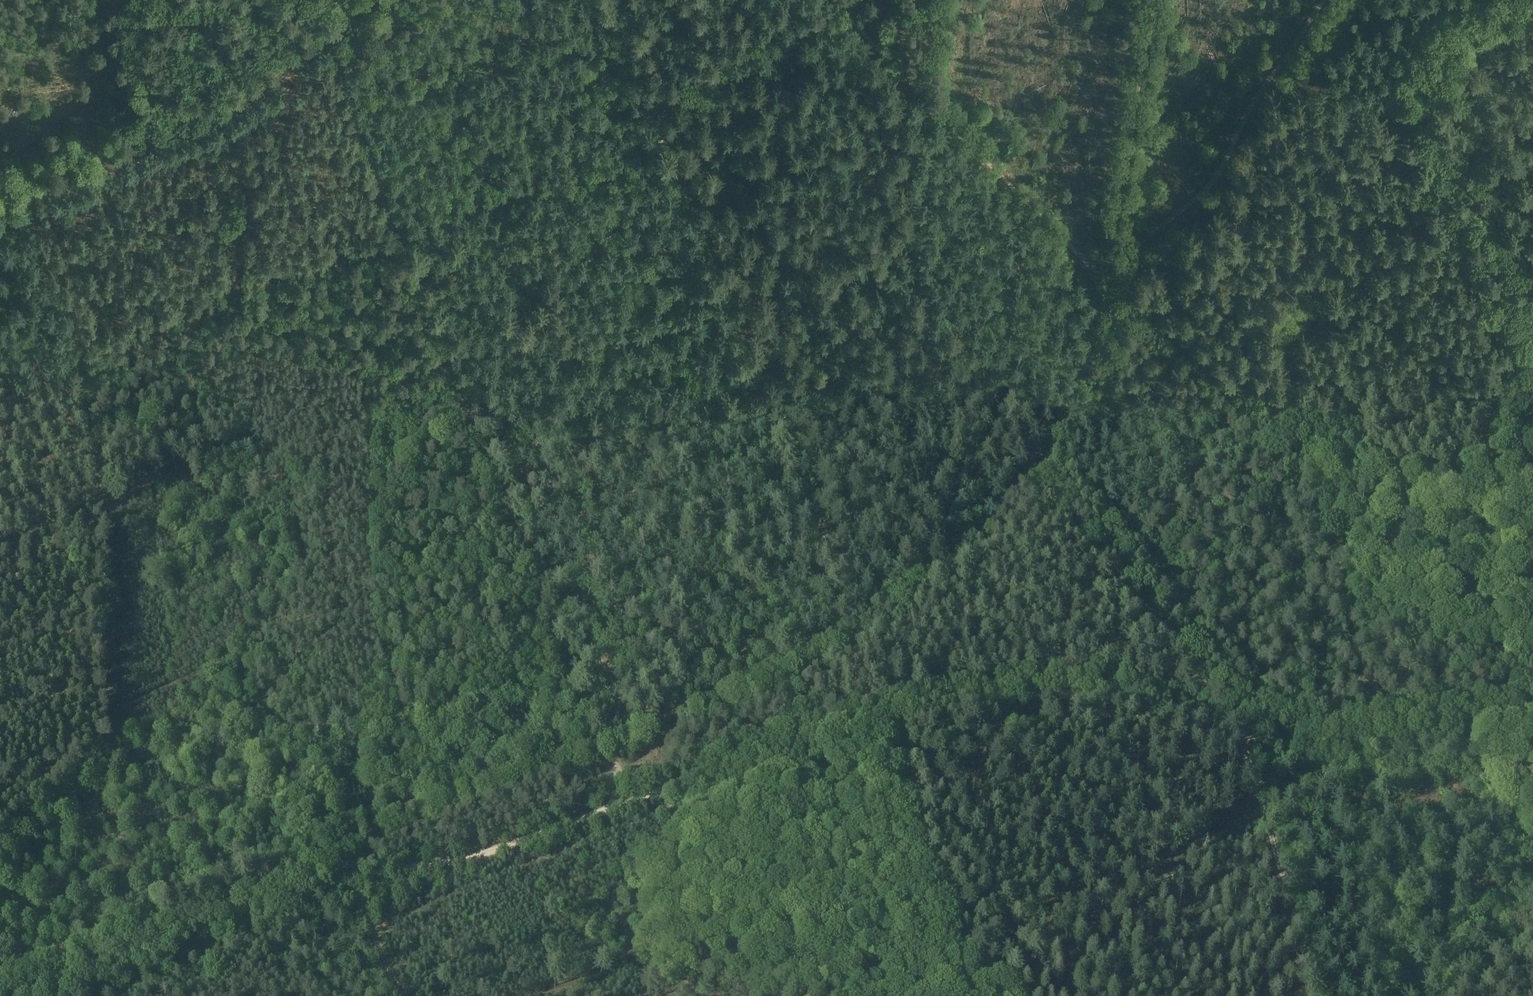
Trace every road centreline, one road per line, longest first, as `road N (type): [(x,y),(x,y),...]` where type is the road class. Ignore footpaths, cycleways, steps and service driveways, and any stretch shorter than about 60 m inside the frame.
road 1 (track): [(323,862),(448,862),(718,769),(960,702),(1104,693),(1154,698),(1324,750),(1395,753),(1532,726)]
road 2 (track): [(0,379),(670,129),(624,0)]
road 3 (track): [(328,27),(619,805)]
road 4 (track): [(0,554),(99,512),(150,480),(300,488),(388,532),(768,392)]
road 5 (track): [(1532,677),(1361,594),(1301,466),(1185,338),(1097,269)]
road 6 (track): [(1038,479),(1200,672),(1227,722),(1307,995)]
road 7 (track): [(323,862),(366,833),(739,688),(849,627)]
road 8 (track): [(0,200),(203,124),(374,0)]
road 9 (track): [(1097,269),(1010,188),(837,0)]
road 10 (track): [(1097,269),(1219,168),(1249,102),(1323,0)]
road 11 (track): [(768,392),(1097,269)]
road 12 (track): [(24,995),(323,862)]
road 13 (track): [(670,129),(768,392)]
road 14 (track): [(1146,0),(1097,269)]
road 15 (track): [(933,333),(893,63)]
road 16 (track): [(768,392),(849,627)]
road 17 (track): [(849,627),(974,540),(1038,479)]
road 18 (track): [(1038,479),(1065,417),(1097,269)]
road 19 (track): [(115,0),(155,144)]
road 20 (track): [(350,864),(406,995)]

